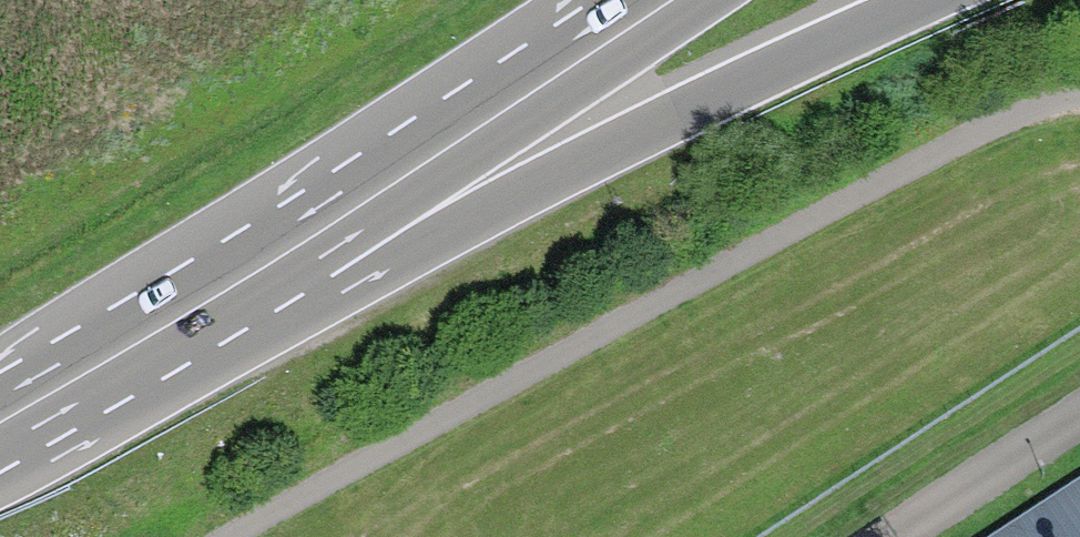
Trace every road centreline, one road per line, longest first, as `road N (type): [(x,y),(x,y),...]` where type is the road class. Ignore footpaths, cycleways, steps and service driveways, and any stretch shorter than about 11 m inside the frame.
road 1 (track): [(216,536),(267,501),(1019,88),(1079,80)]
road 2 (trunk): [(270,268),(409,233),(906,0)]
road 3 (primary): [(665,0),(270,268)]
road 4 (primary): [(270,268),(0,420)]

